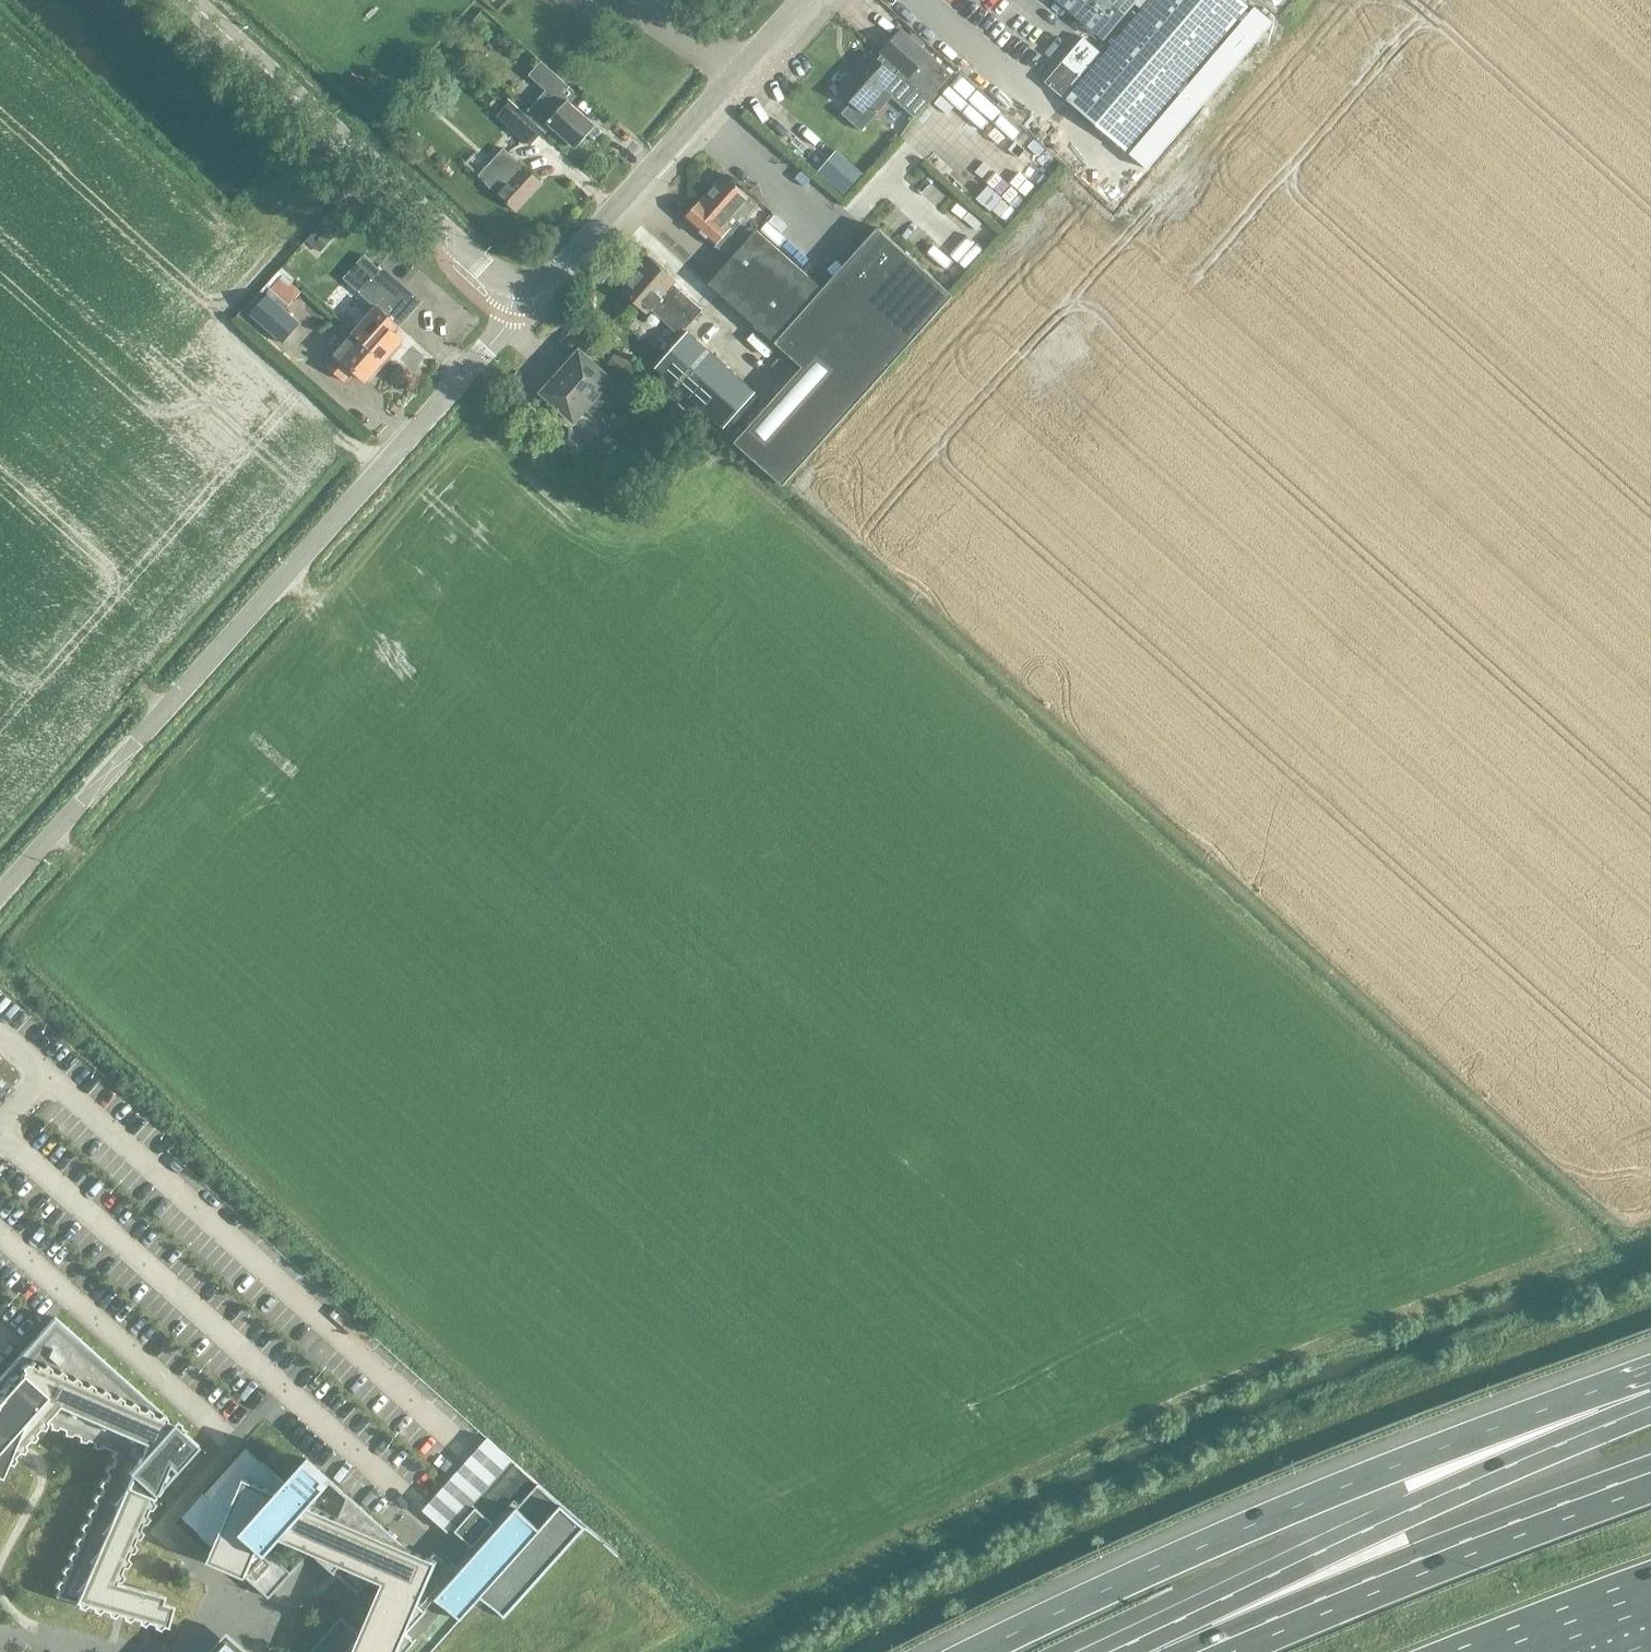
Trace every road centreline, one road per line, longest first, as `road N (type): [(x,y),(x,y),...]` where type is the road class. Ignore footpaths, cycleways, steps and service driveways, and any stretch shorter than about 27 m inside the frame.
road 1 (unclassified): [(0,894),(489,349),(510,319),(518,281)]
road 2 (motorway): [(1650,1390),(1398,1465),(1278,1511),(979,1651)]
road 3 (motorway): [(1650,1390),(1404,1512),(1171,1651)]
road 4 (motorway): [(1650,1478),(1206,1651)]
road 5 (tertiary): [(518,281),(485,266),(191,0)]
road 6 (tertiary): [(518,281),(558,271),(802,0)]
road 7 (motorway): [(1492,1651),(1650,1592)]

